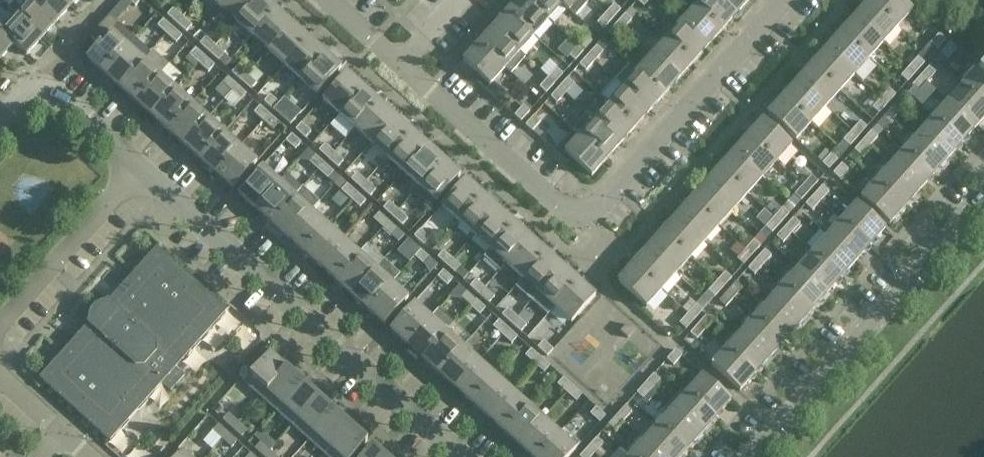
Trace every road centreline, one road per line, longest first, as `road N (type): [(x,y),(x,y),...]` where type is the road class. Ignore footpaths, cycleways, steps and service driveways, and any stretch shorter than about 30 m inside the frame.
road 1 (residential): [(401,62),(559,205),(581,214),(614,201),(785,0)]
road 2 (residential): [(142,172),(466,456)]
road 3 (tertiary): [(747,456),(983,193)]
road 4 (residential): [(0,330),(142,172)]
road 5 (residential): [(0,119),(28,93),(51,94),(142,172)]
road 6 (residential): [(92,456),(0,371)]

